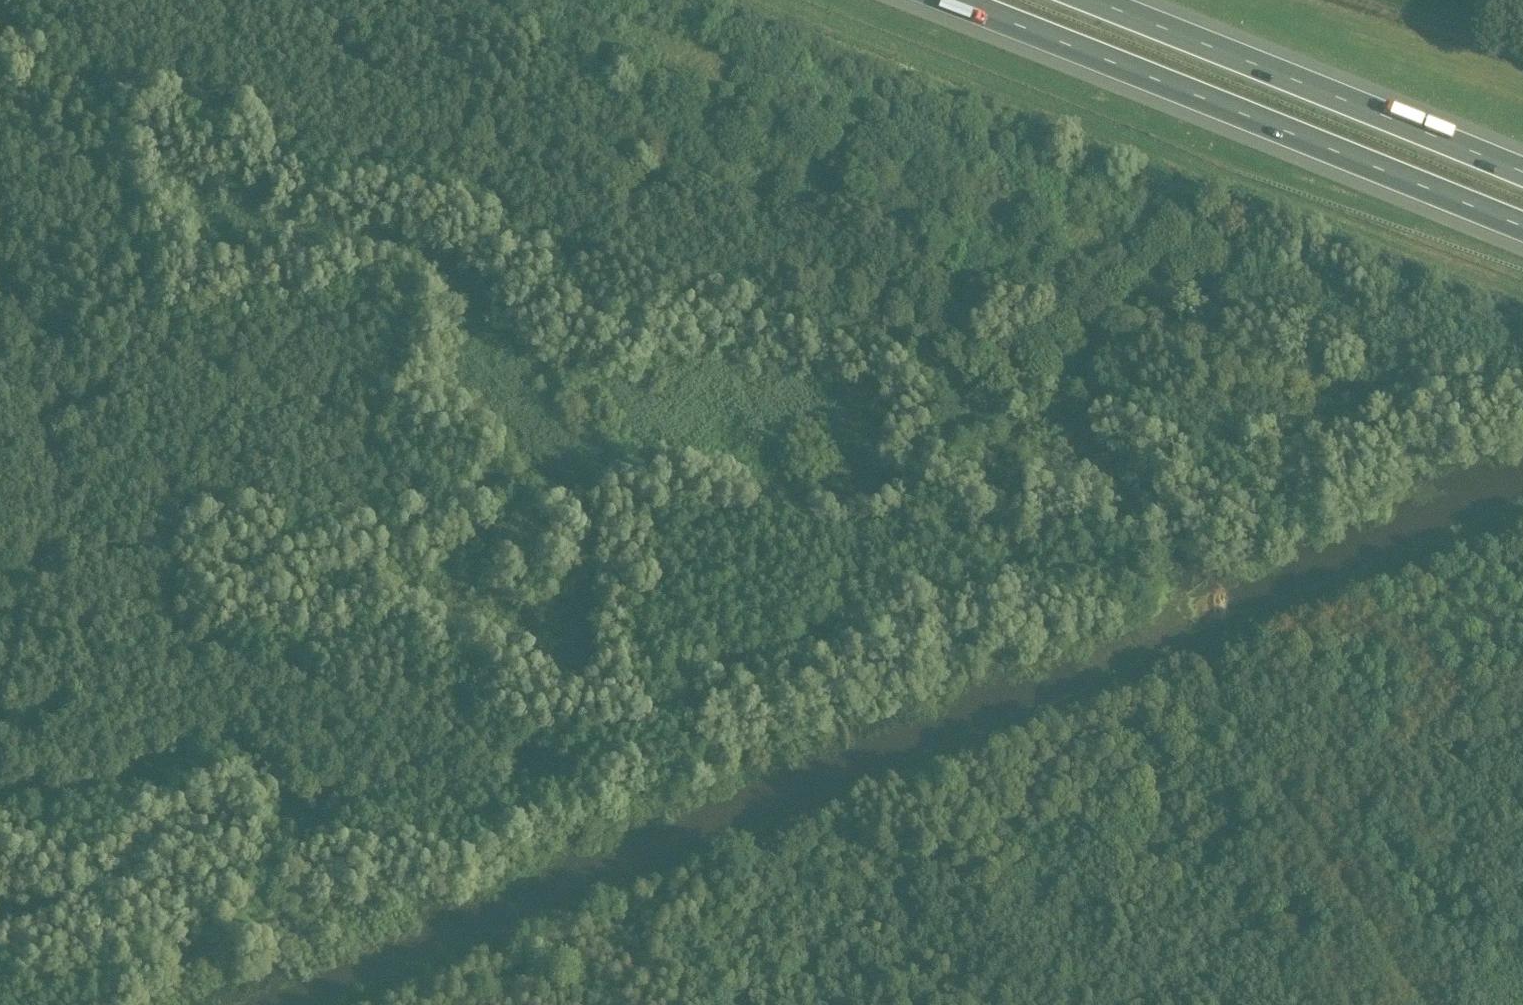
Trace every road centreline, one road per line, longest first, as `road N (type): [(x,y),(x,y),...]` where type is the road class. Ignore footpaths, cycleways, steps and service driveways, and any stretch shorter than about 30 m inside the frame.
road 1 (motorway): [(950,0),(1522,228)]
road 2 (motorway): [(1522,173),(1093,0)]

